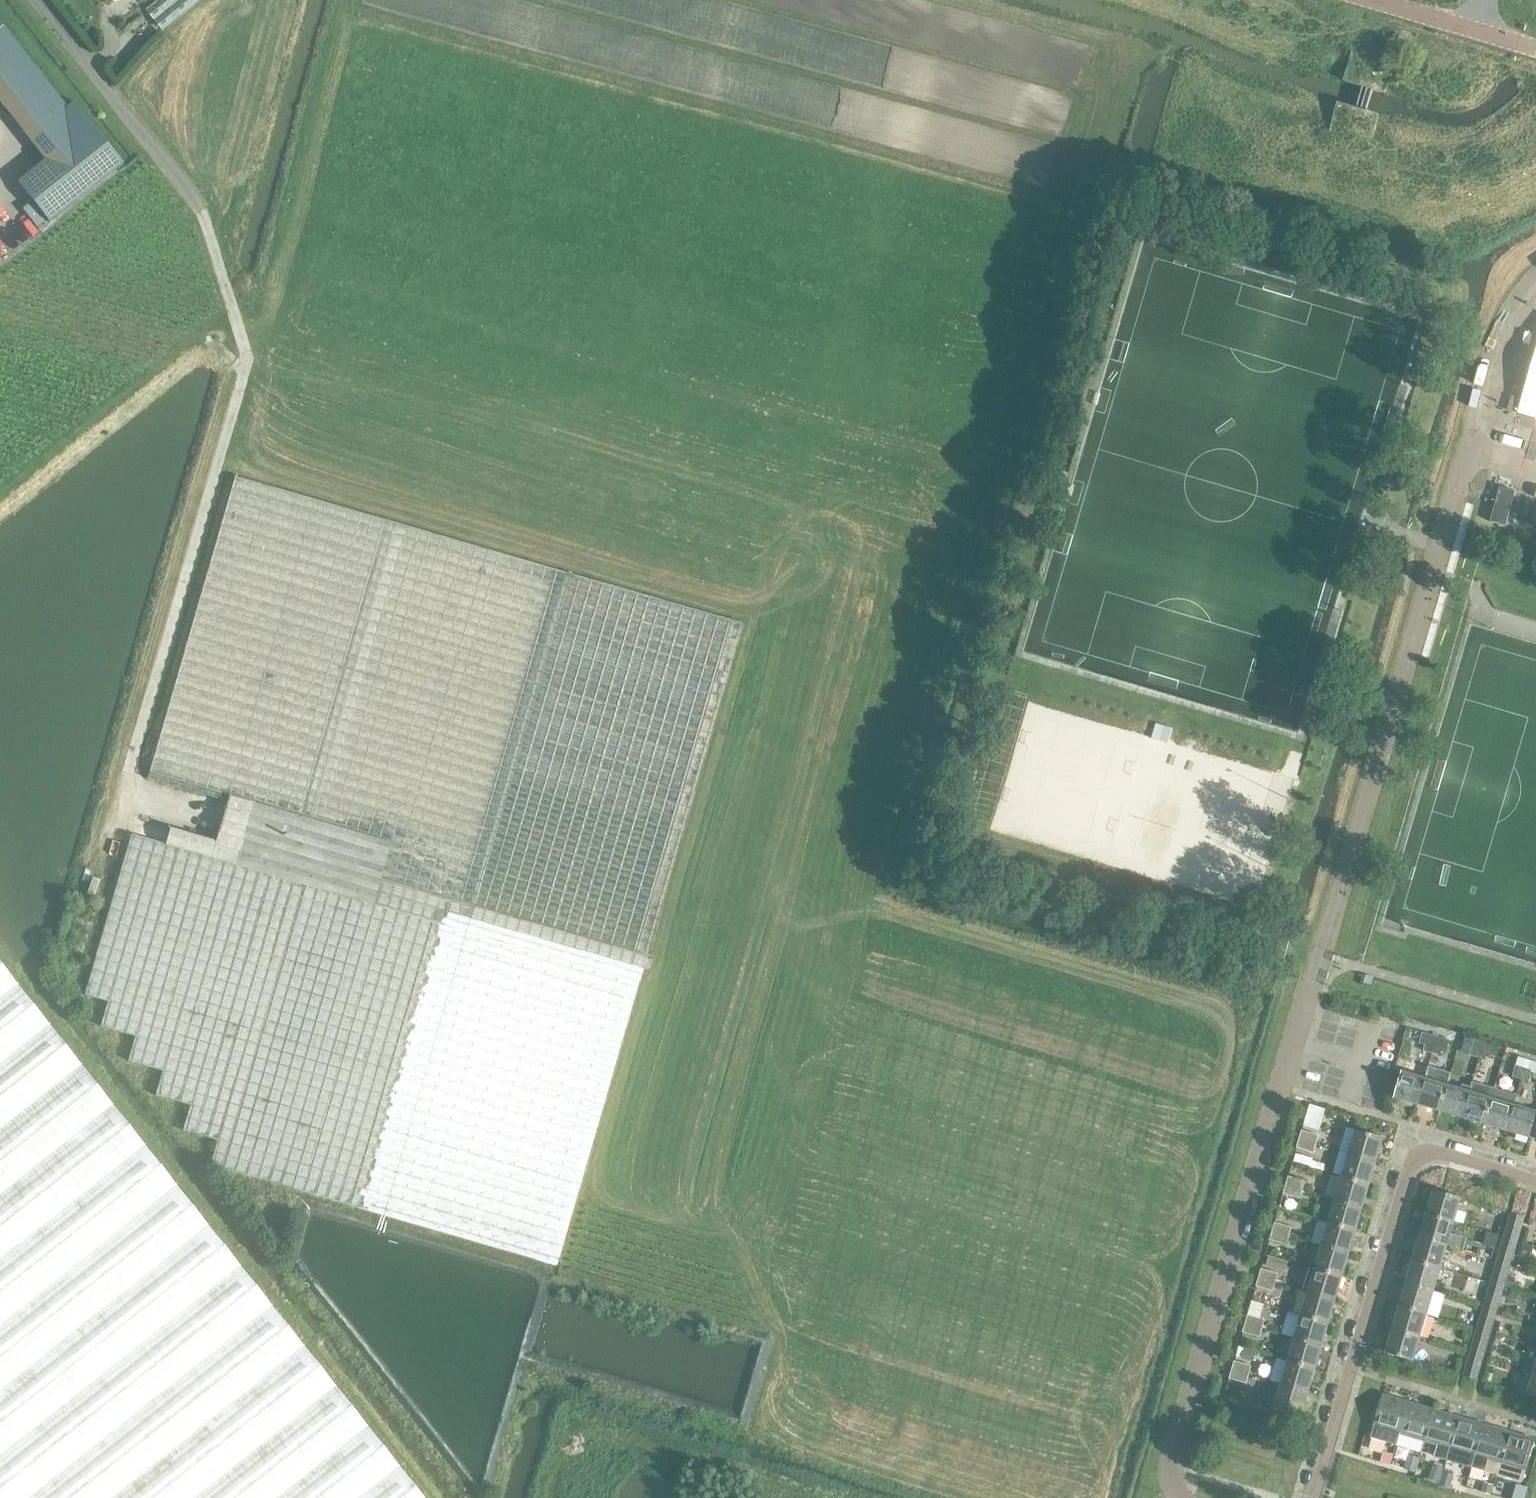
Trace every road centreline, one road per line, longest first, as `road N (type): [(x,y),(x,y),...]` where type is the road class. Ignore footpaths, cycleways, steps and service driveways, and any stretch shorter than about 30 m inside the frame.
road 1 (unclassified): [(110,837),(248,360),(196,202),(45,0)]
road 2 (unclassified): [(1313,981),(1509,311),(1535,278)]
road 3 (residential): [(1180,1497),(1168,1464),(1313,981)]
road 4 (residential): [(1312,1497),(1414,1157),(1427,1151),(1535,1183)]
road 5 (tertiary): [(1535,50),(1368,0)]

